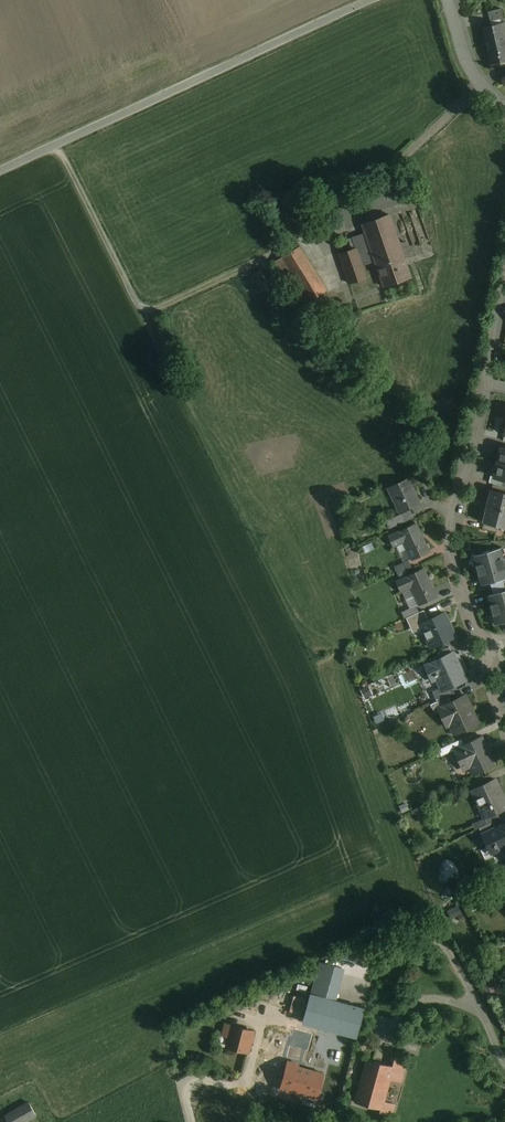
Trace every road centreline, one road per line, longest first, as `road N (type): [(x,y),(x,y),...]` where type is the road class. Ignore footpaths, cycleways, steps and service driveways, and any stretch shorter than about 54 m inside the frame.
road 1 (unclassified): [(0,171),(353,8)]
road 2 (residential): [(488,385),(452,532),(487,655)]
road 3 (residential): [(504,107),(464,53),(447,0)]

